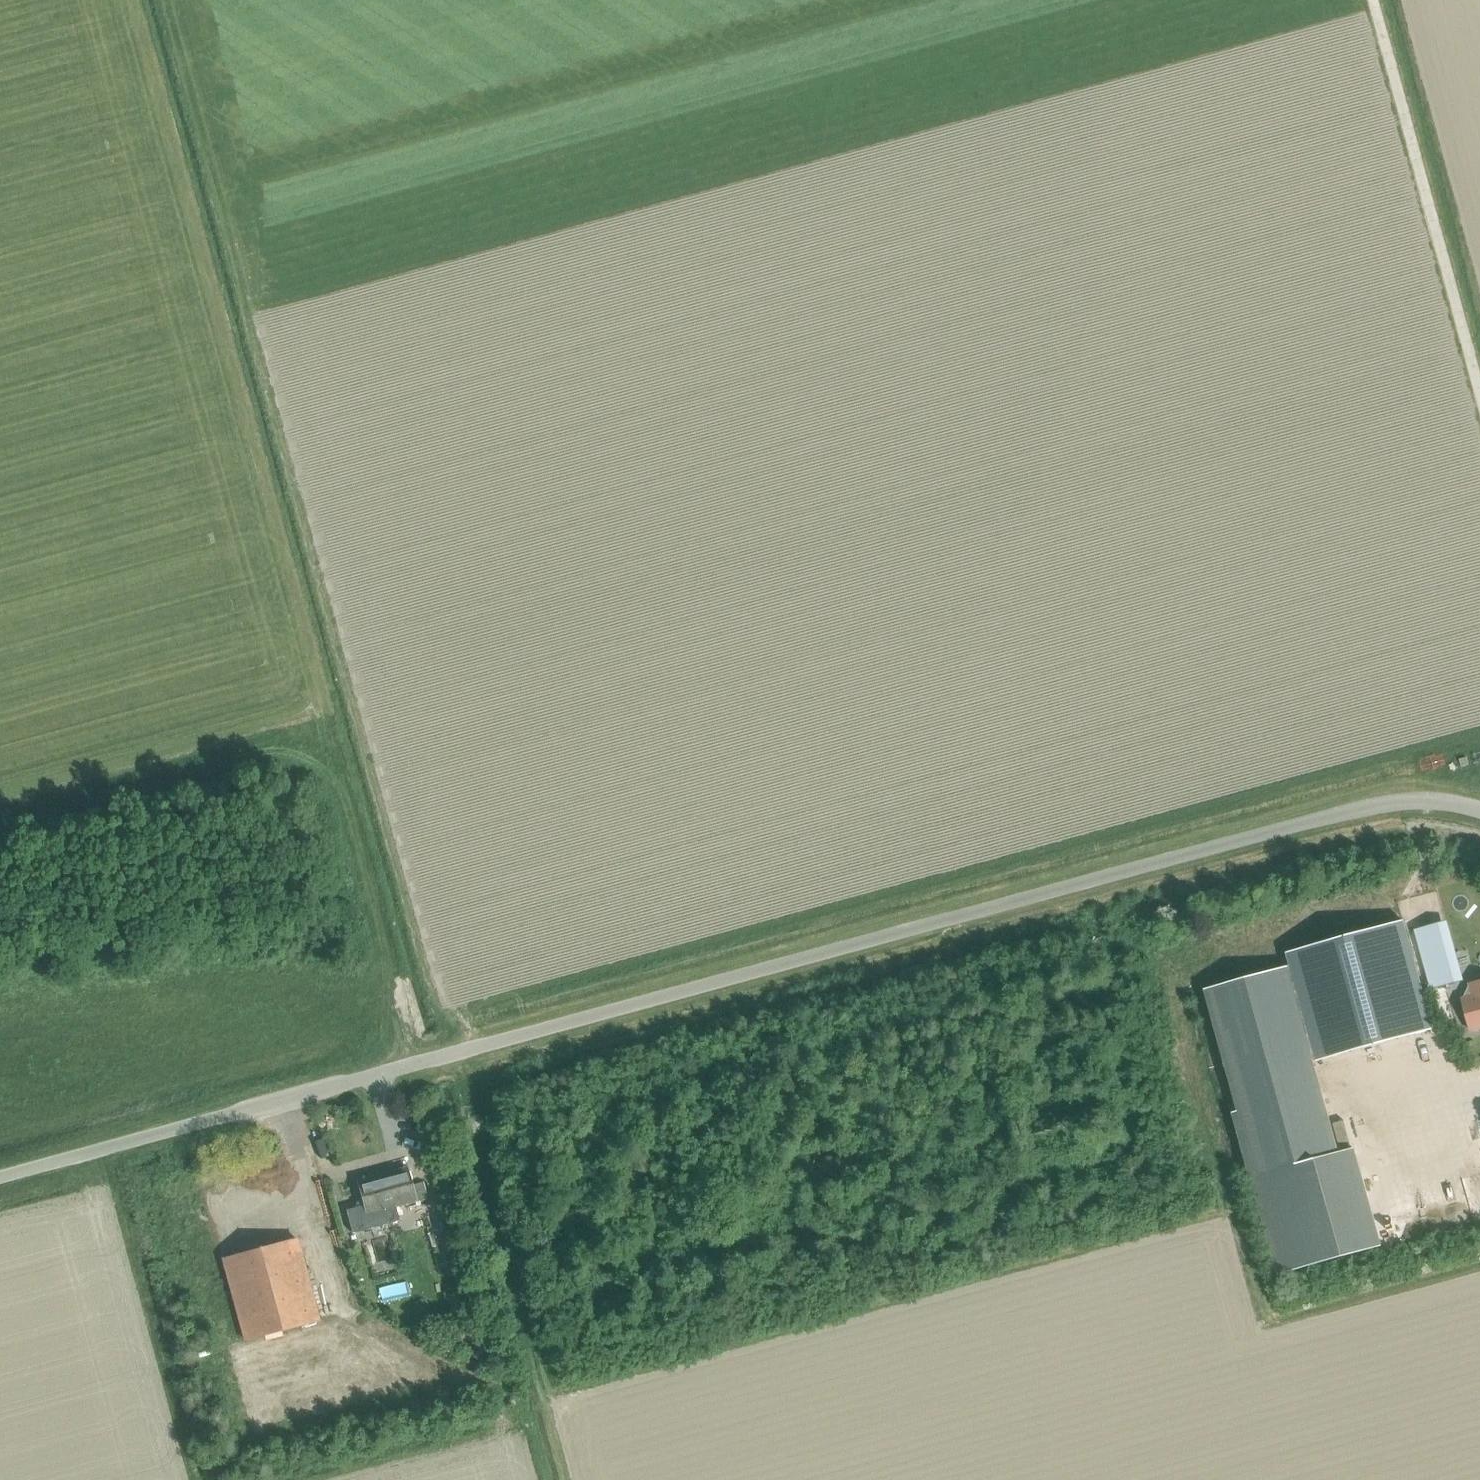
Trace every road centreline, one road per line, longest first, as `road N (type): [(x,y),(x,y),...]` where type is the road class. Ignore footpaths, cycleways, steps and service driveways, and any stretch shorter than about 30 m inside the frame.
road 1 (unclassified): [(0,1166),(1431,802),(1479,820)]

